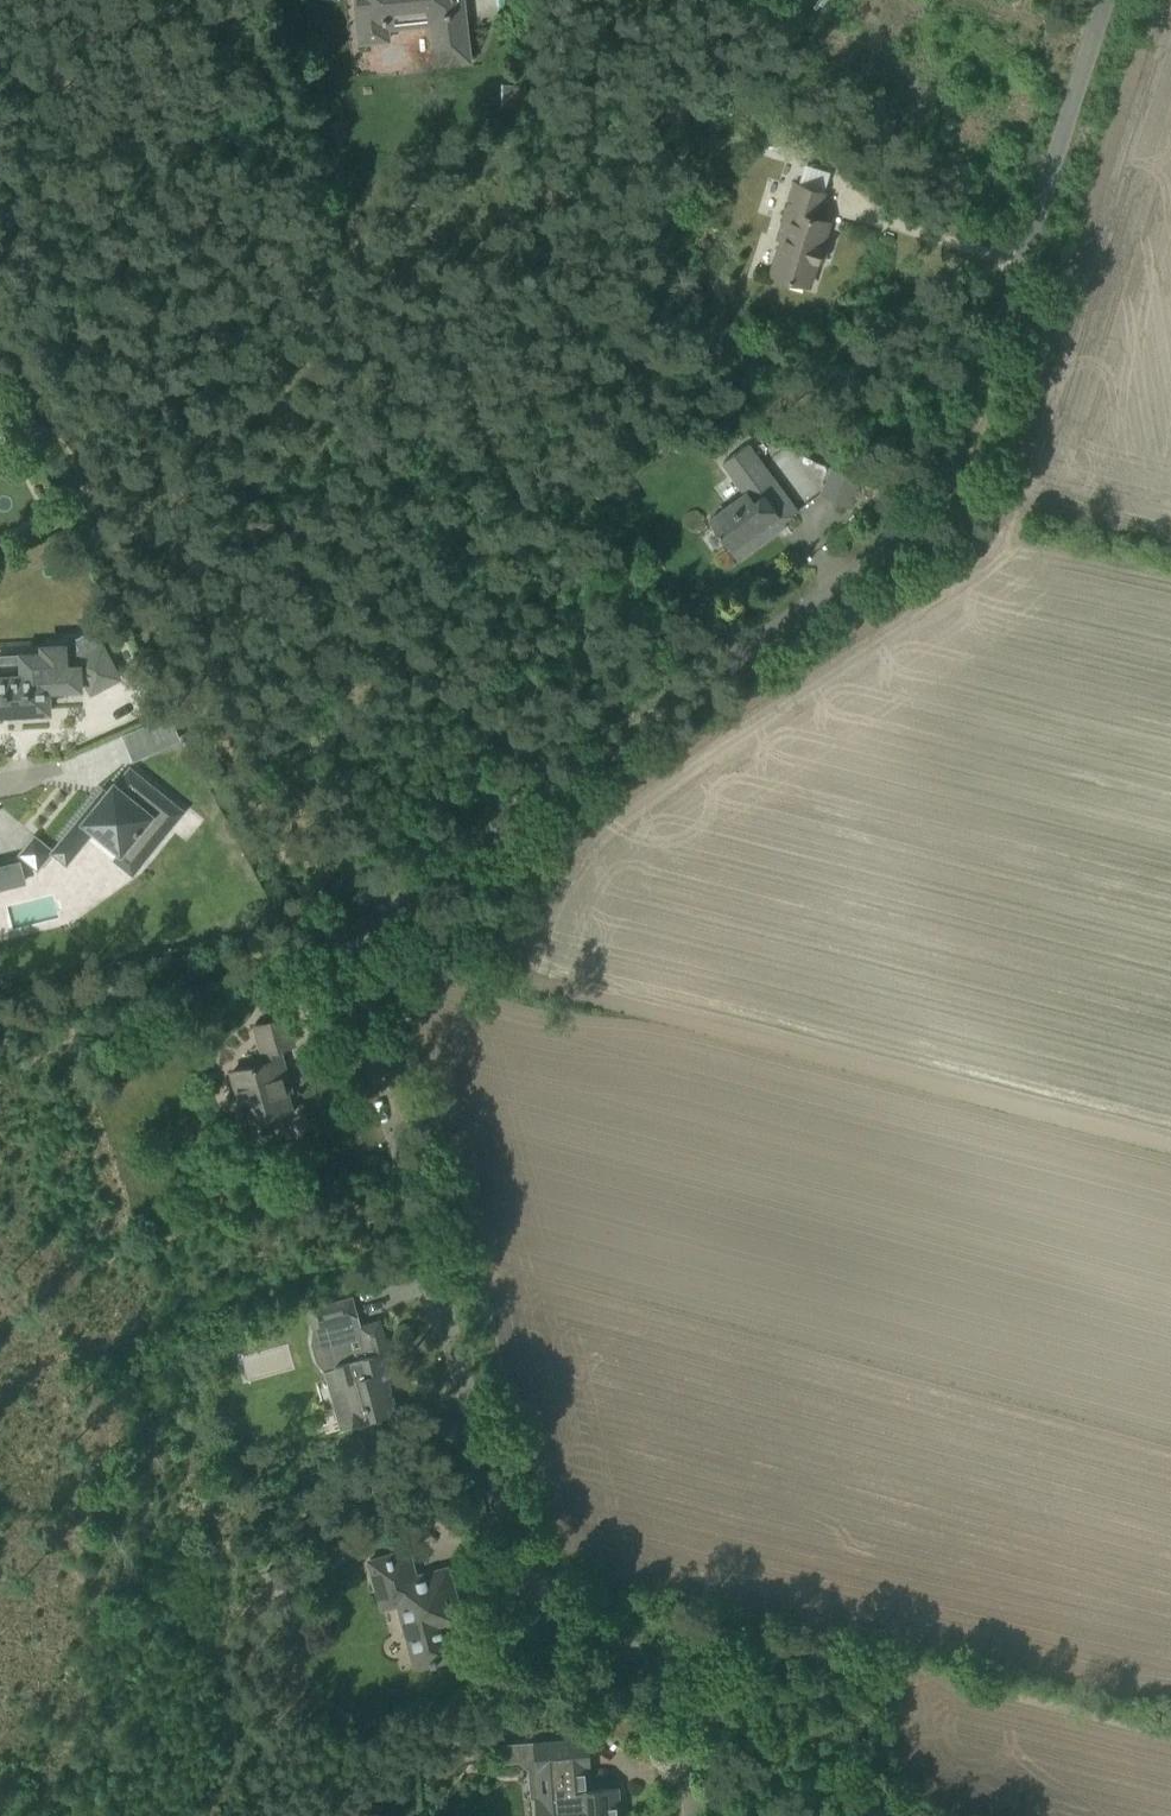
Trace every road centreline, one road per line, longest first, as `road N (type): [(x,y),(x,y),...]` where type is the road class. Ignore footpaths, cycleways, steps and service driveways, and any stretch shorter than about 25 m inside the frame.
road 1 (unclassified): [(688,1815),(684,1731),(661,1673),(545,1584),(515,1541),(344,955),(919,520),(958,446),(1095,0)]

